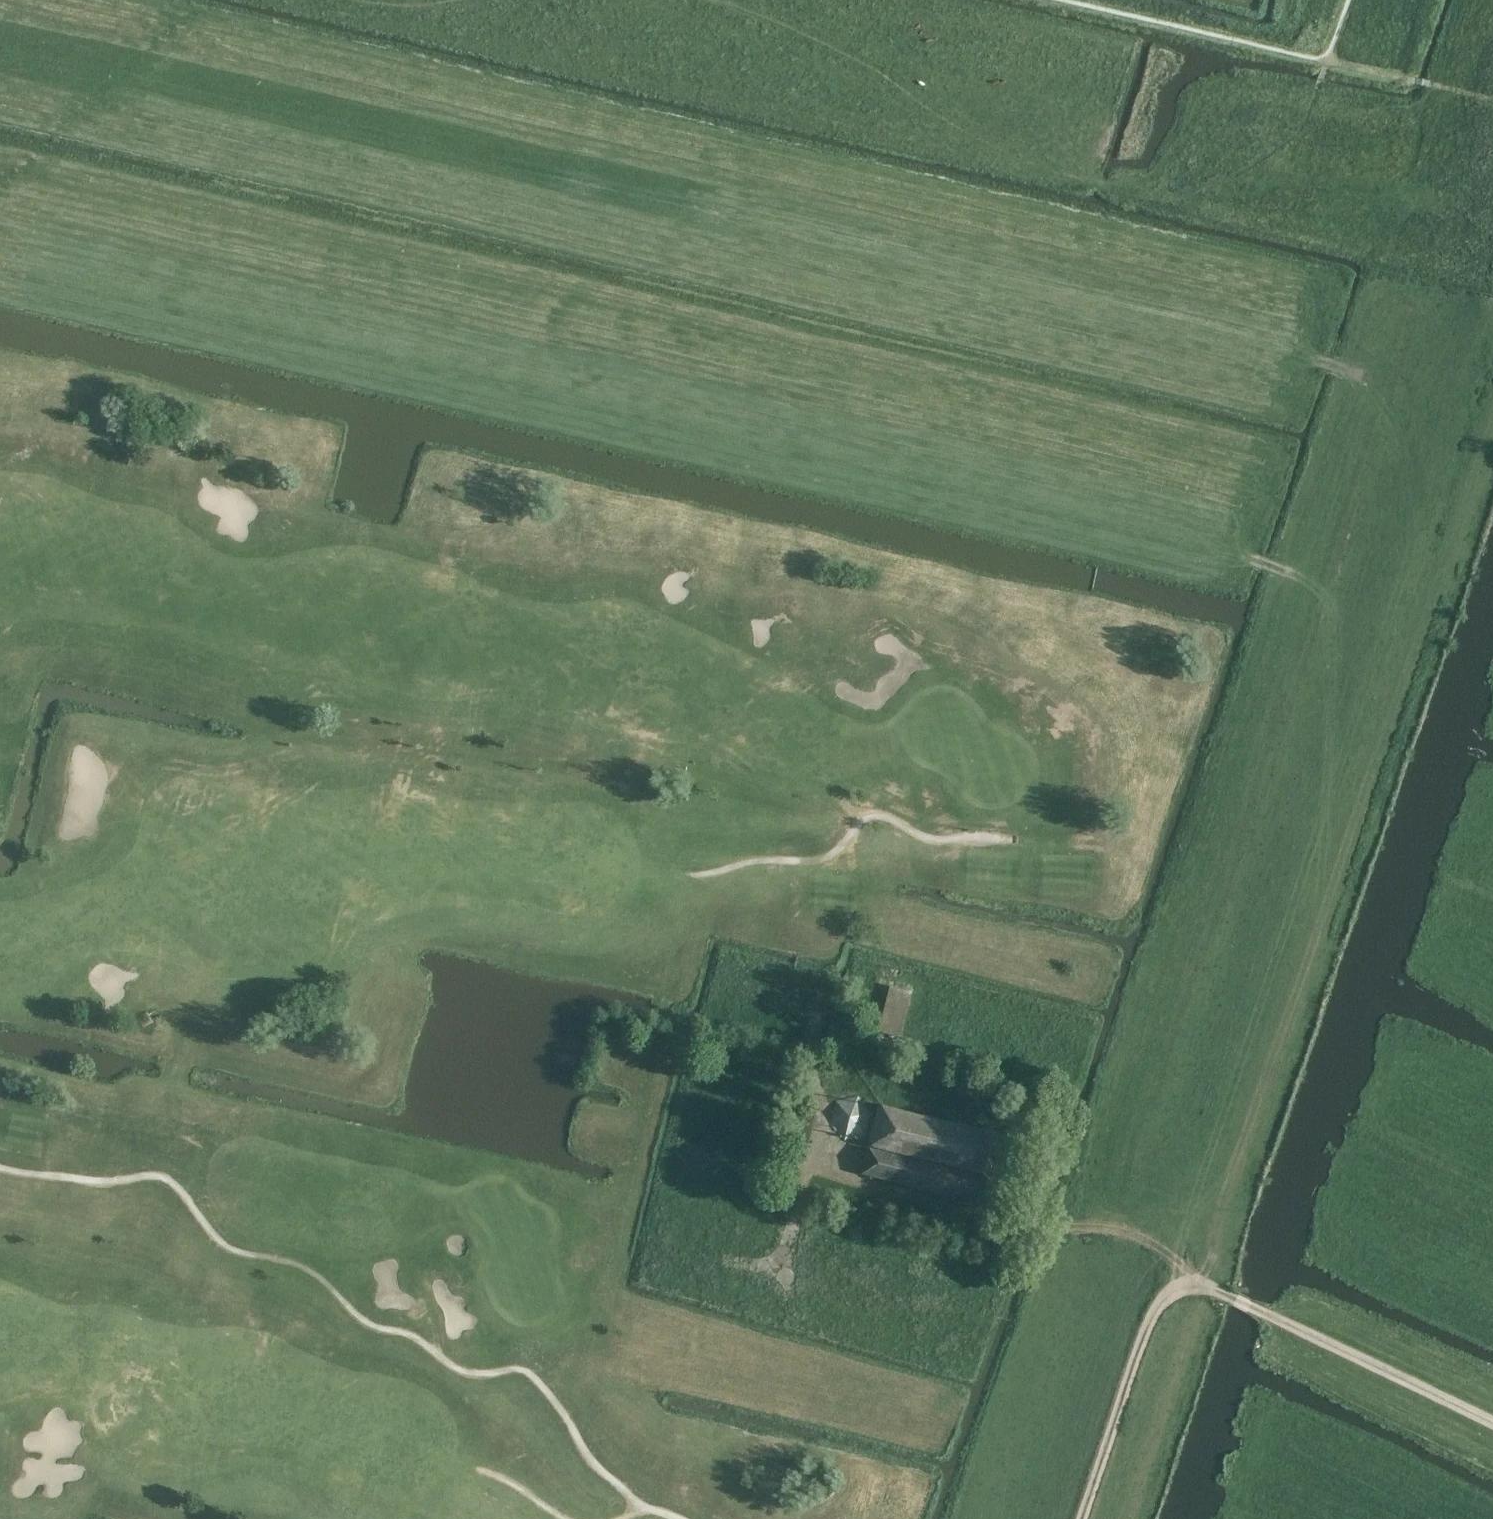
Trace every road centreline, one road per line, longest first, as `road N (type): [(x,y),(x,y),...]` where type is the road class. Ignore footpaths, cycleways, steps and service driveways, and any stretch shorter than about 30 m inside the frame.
road 1 (track): [(1370,373),(1286,1039),(1206,1288)]
road 2 (track): [(1080,1518),(1149,1324),(1194,1285),(1227,1298)]
road 3 (track): [(1492,1425),(1227,1298)]

